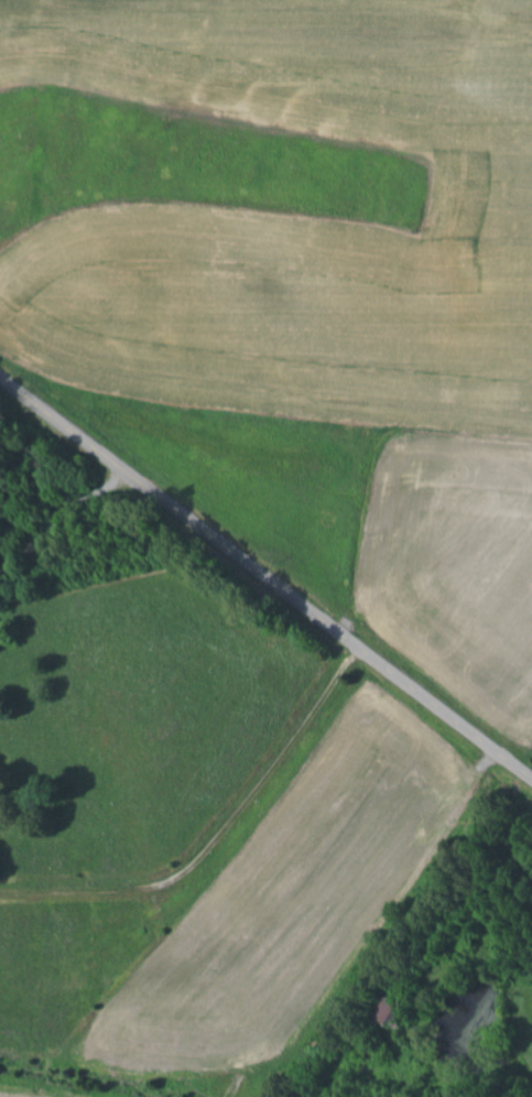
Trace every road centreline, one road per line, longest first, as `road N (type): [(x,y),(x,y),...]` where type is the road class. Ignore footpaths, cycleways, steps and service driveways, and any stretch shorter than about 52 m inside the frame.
road 1 (secondary): [(531,780),(0,378)]

